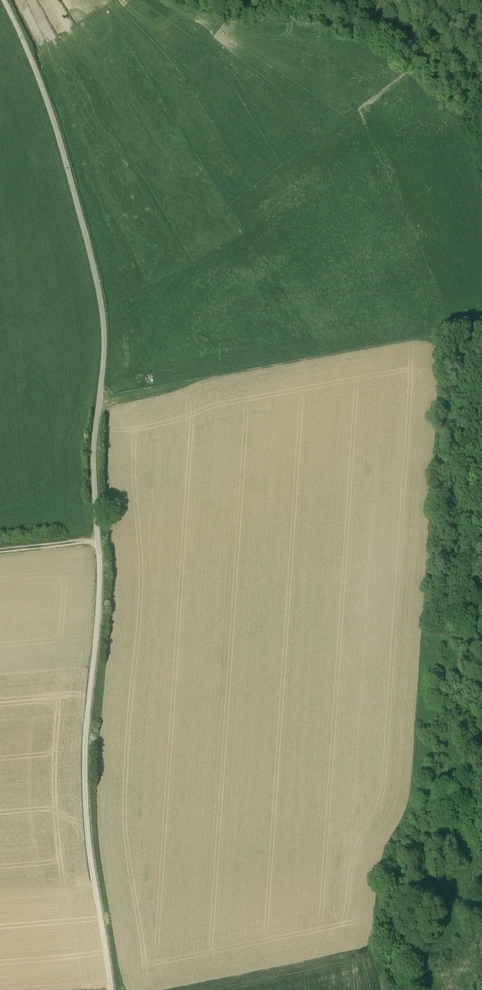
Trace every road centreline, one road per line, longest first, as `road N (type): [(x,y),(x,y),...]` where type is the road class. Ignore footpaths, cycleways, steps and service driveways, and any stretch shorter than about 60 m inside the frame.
road 1 (unclassified): [(111,989),(87,784),(100,590),(96,454),(105,321),(58,126),(6,0)]

